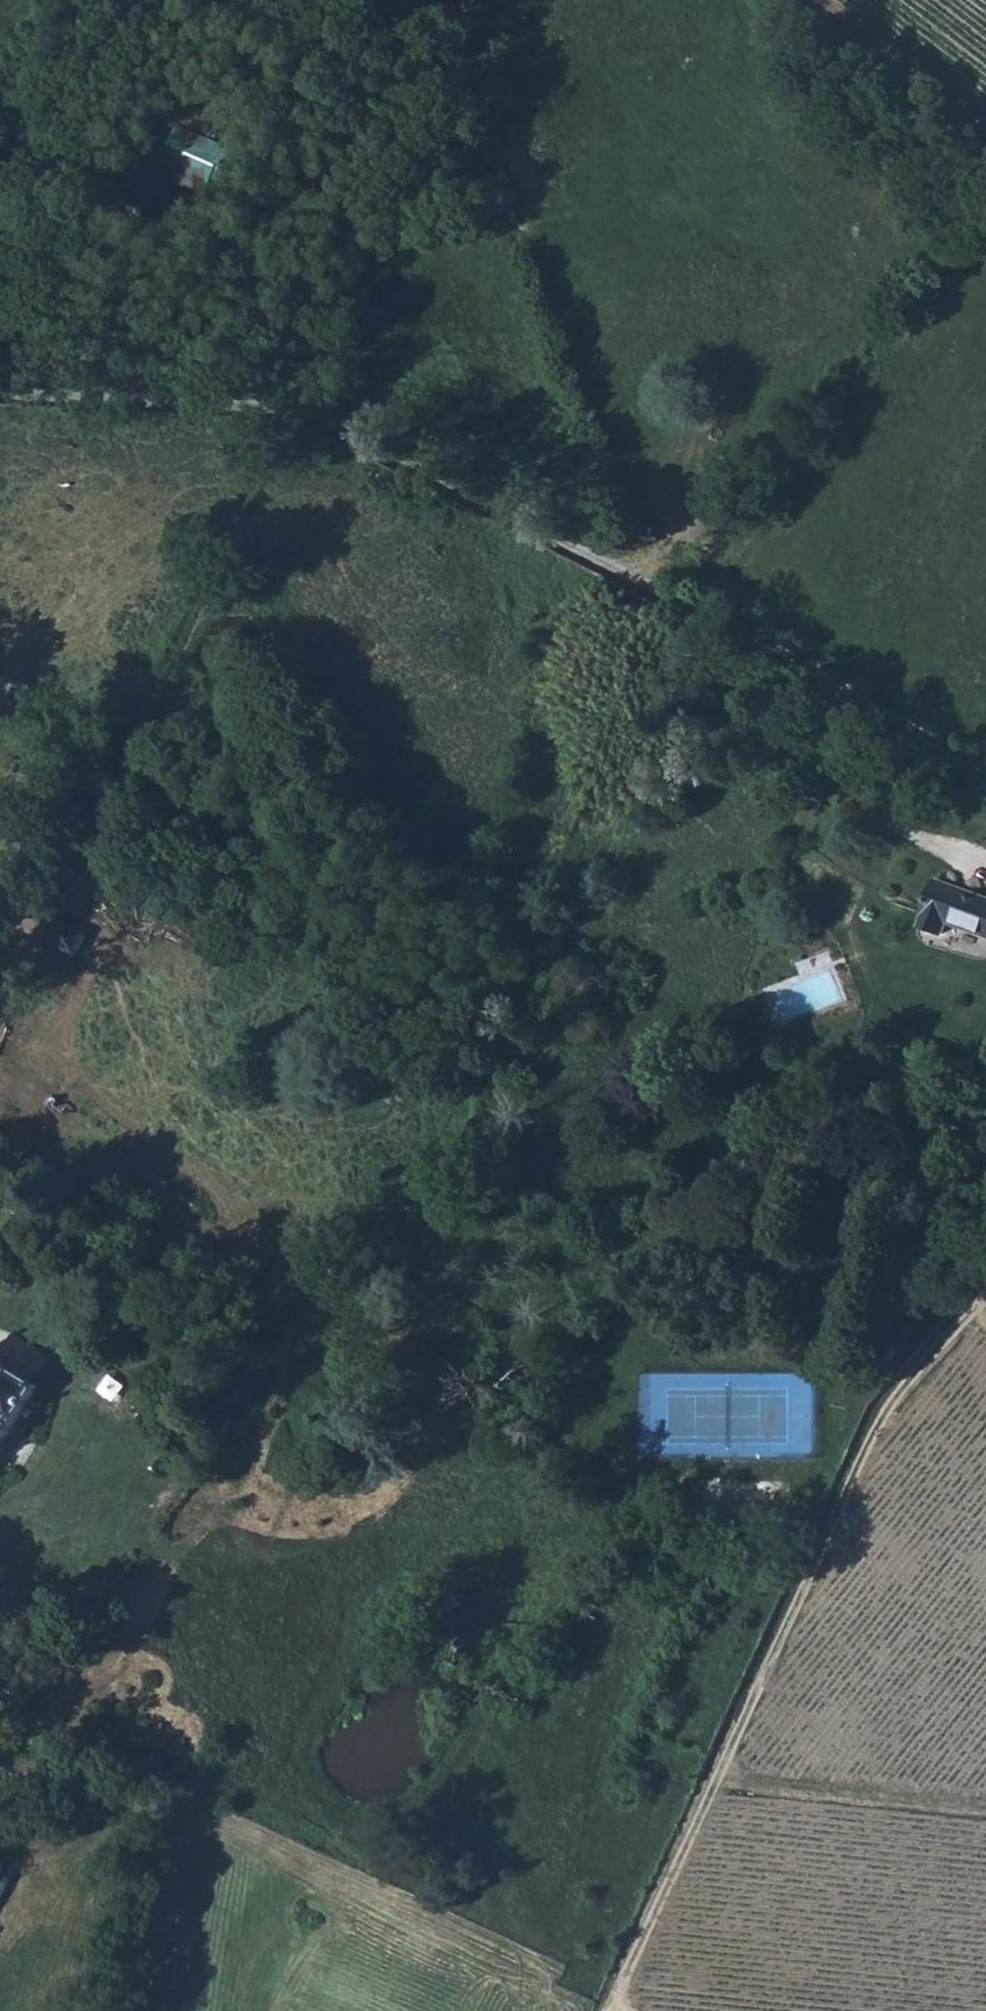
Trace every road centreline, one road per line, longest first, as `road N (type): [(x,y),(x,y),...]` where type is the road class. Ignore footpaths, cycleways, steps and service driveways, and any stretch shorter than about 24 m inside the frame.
road 1 (track): [(0,402),(313,411),(985,771)]
road 2 (track): [(985,1295),(876,1426),(611,2010)]

